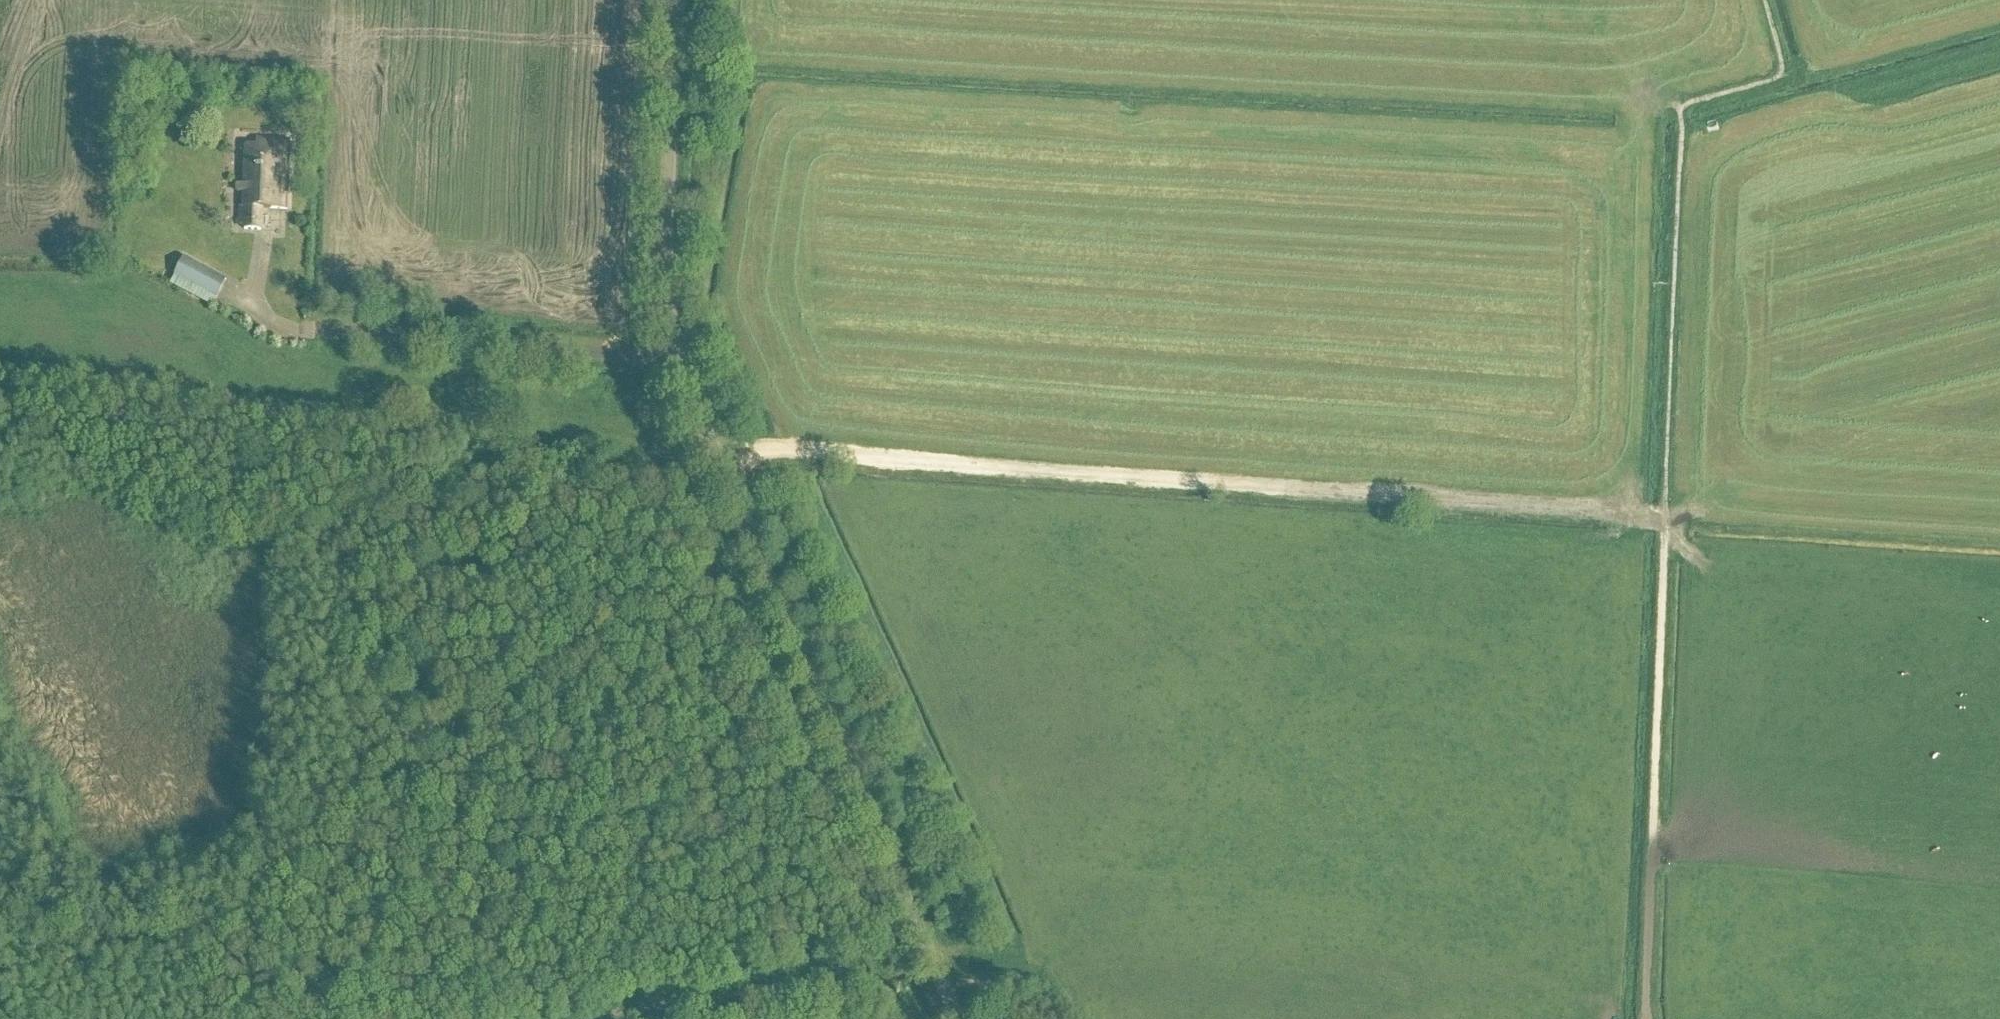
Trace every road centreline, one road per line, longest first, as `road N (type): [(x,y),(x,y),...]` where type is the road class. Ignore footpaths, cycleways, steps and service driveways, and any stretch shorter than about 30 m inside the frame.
road 1 (track): [(1765,0),(1787,76),(1684,104),(1648,1018)]
road 2 (unclassified): [(956,1018),(676,356),(665,294),(665,192),(678,0)]
road 3 (track): [(1625,512),(714,450)]
road 4 (track): [(1697,561),(1664,527),(1625,512),(1643,98)]
road 5 (track): [(676,356),(292,320)]

